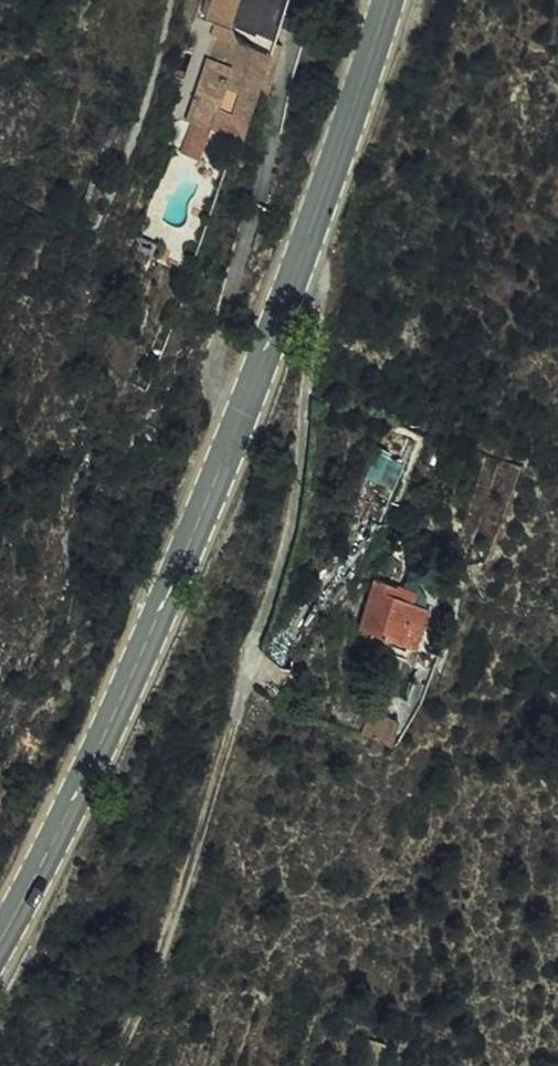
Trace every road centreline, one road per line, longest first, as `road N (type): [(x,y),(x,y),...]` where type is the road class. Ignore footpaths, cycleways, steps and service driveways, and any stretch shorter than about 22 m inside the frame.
road 1 (secondary): [(0,936),(135,677),(269,345),(387,0)]
road 2 (track): [(112,1065),(166,942),(292,518),(320,299),(297,264)]
road 3 (track): [(242,412),(218,392),(215,363),(301,0)]

